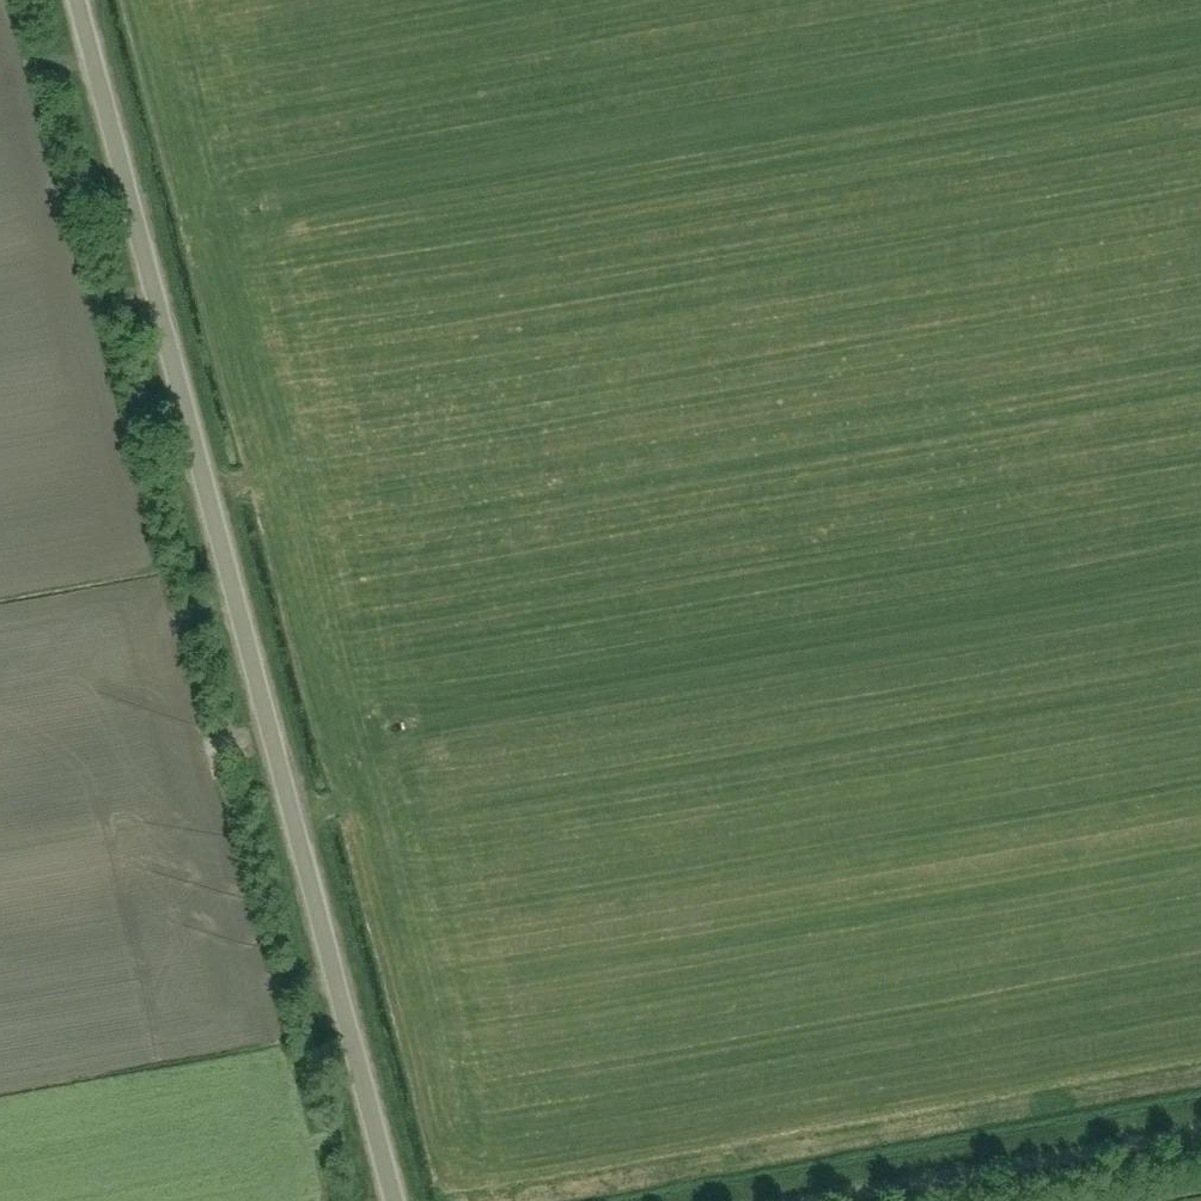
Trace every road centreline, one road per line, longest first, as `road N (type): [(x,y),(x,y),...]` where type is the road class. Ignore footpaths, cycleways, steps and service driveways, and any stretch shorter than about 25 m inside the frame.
road 1 (unclassified): [(397,1200),(107,0)]
road 2 (unclassified): [(1200,1132),(823,1200)]

